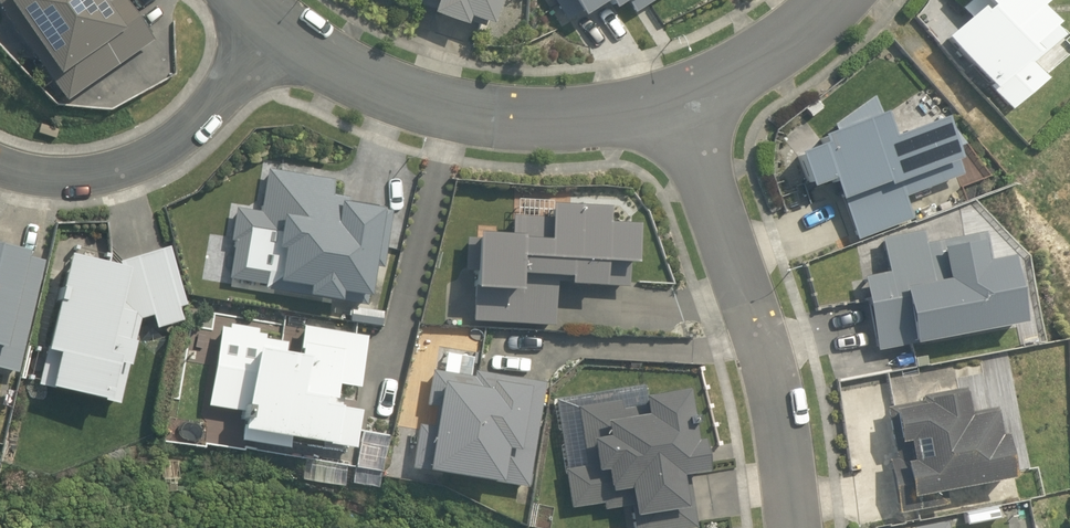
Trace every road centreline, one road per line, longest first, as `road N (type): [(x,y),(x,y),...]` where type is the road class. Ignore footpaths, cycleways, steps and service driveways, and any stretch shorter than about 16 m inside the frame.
road 1 (residential): [(304,28),(359,77),(434,110),(533,130),(654,124),(717,105)]
road 2 (residential): [(717,105),(739,211),(785,347),(812,527)]
road 3 (residential): [(0,163),(78,176),(151,171),(246,100),(304,28)]
road 4 (residential): [(717,105),(809,54),(865,0)]

